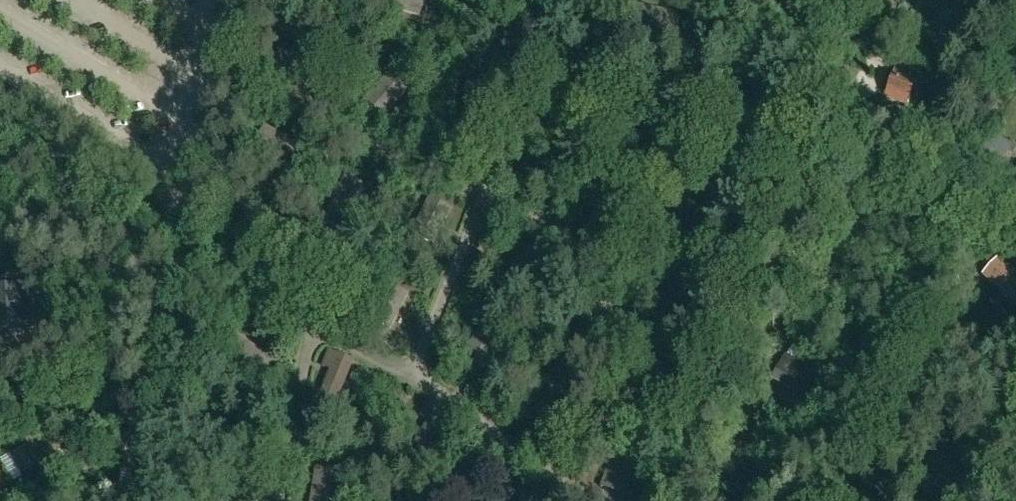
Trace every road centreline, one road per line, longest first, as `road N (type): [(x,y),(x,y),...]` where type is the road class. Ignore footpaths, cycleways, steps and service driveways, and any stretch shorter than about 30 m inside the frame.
road 1 (unclassified): [(176,241),(124,500)]
road 2 (track): [(176,241),(0,133)]

